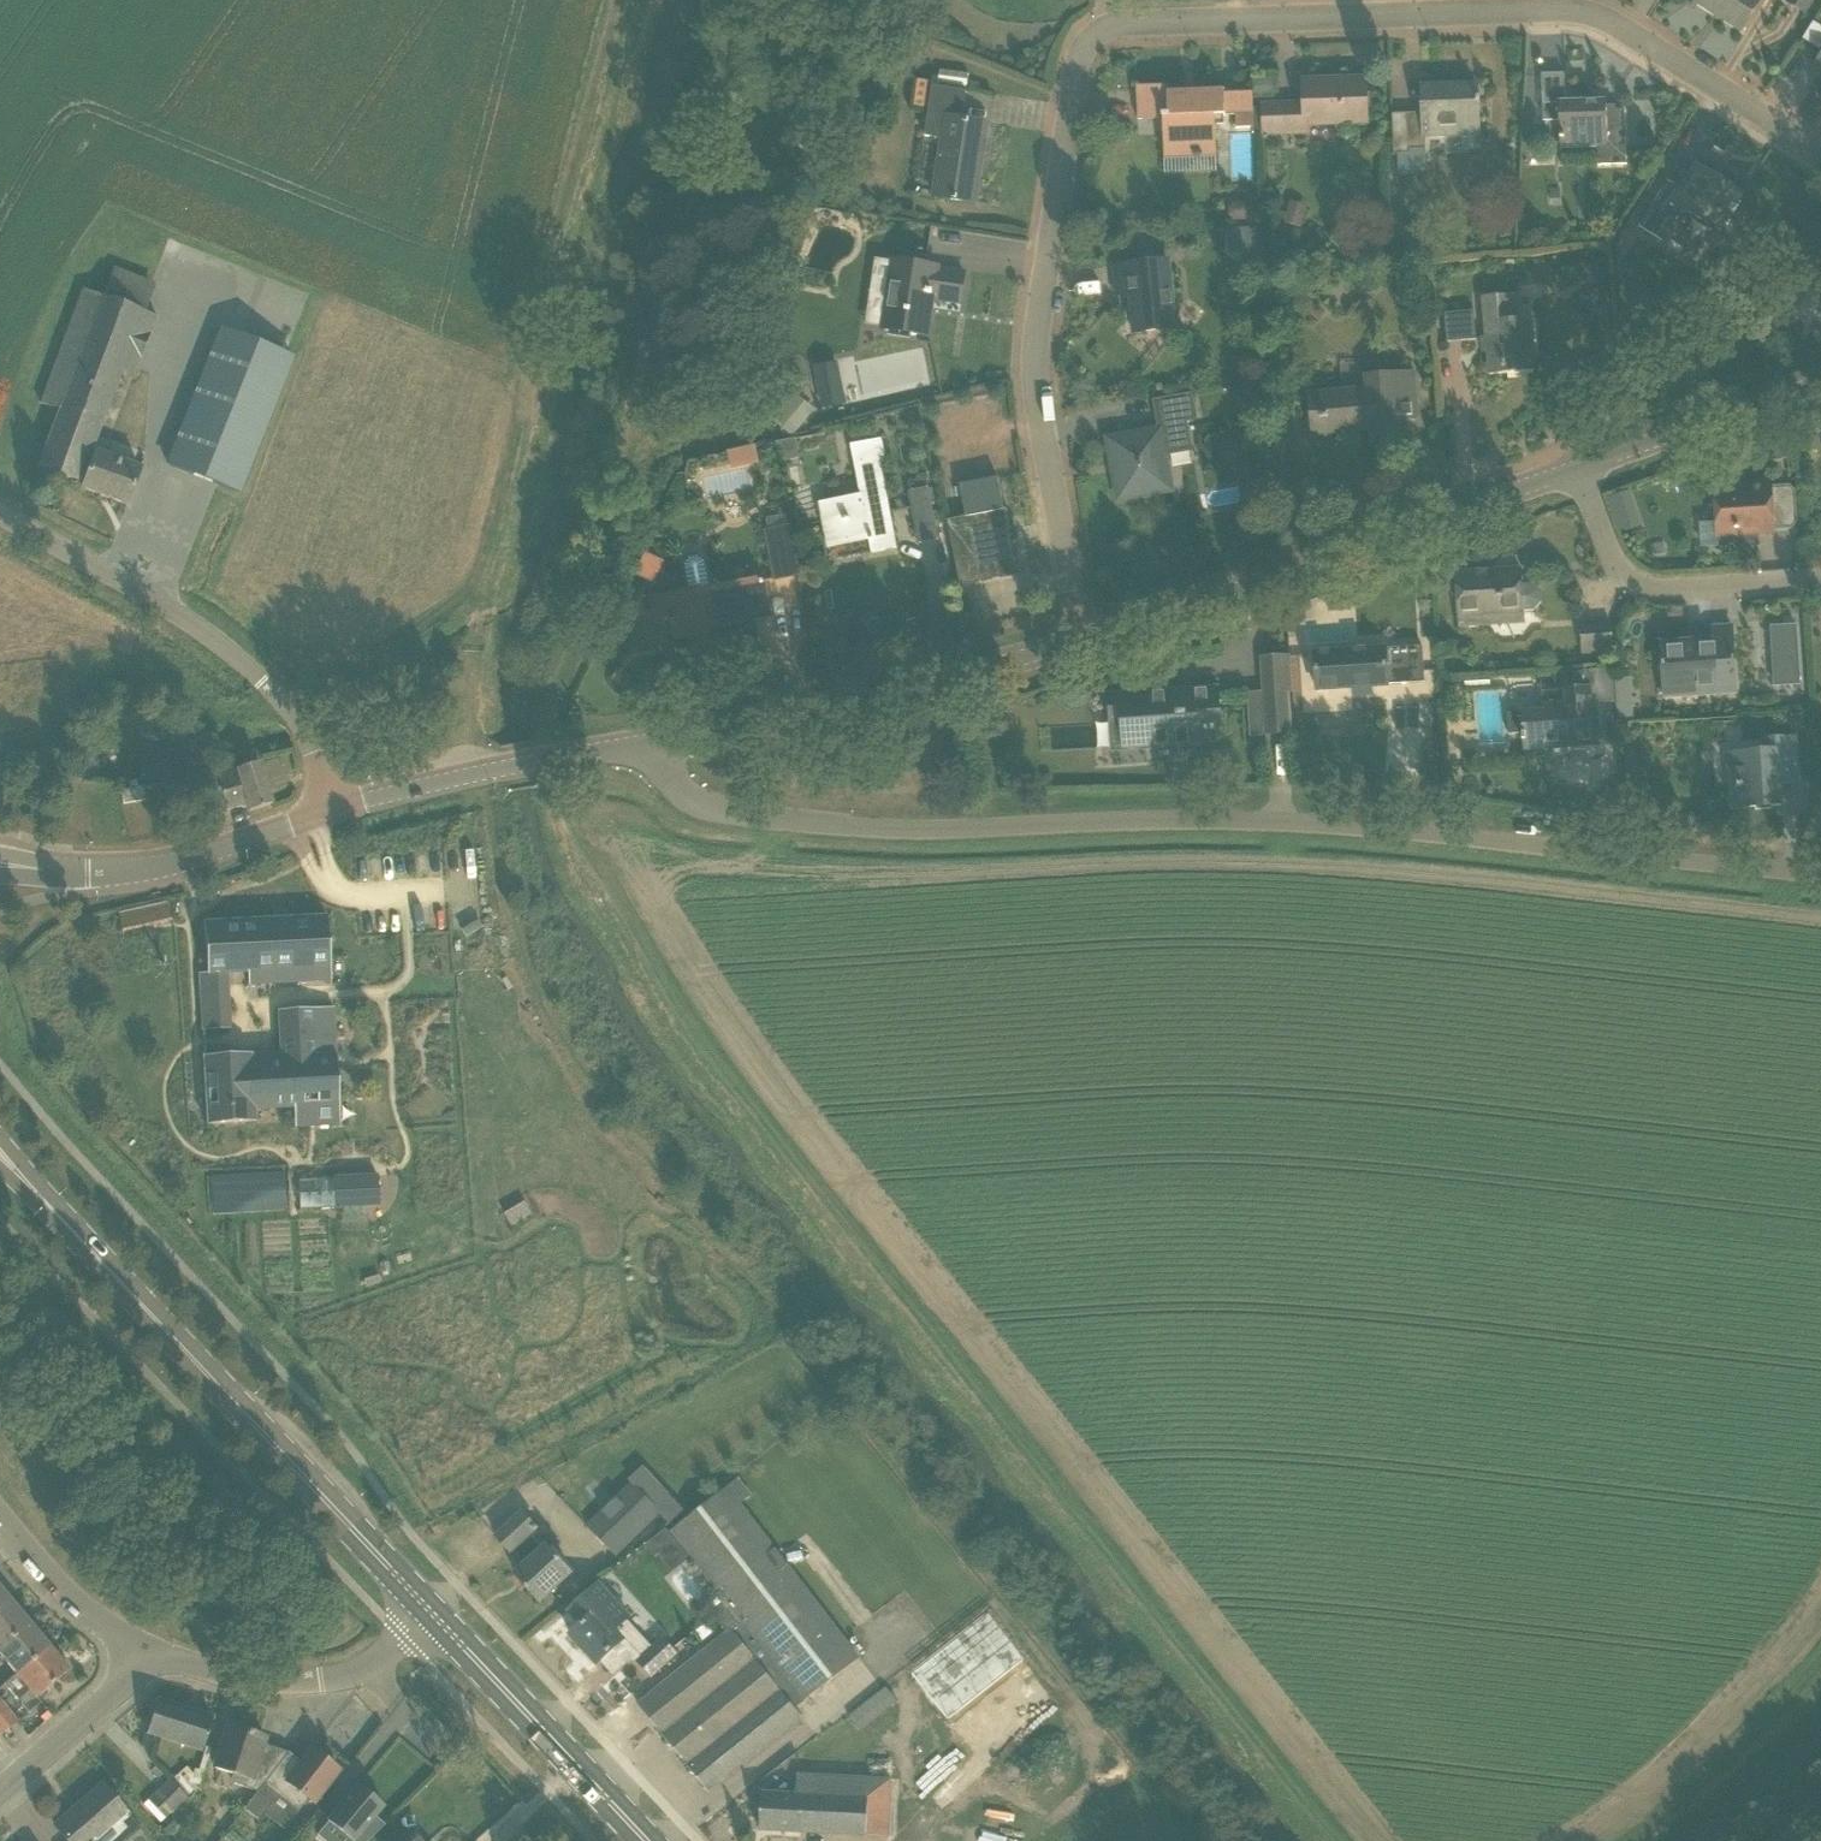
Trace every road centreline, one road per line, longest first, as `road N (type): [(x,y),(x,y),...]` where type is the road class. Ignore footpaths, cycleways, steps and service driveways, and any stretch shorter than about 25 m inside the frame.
road 1 (residential): [(1082,642),(1039,408),(1037,329),(1079,61),(1091,36),(1112,22),(1567,10),(1605,20),(1820,151)]
road 2 (unclassified): [(1820,878),(1349,824),(1173,819),(906,830),(709,811),(670,785),(660,741)]
road 3 (track): [(557,757),(556,699),(622,484),(749,0)]
road 4 (secondary): [(430,1612),(13,1173)]
road 5 (tertiary): [(1082,642),(1578,467)]
road 6 (unclassified): [(330,810),(294,715),(221,645),(0,515)]
road 7 (tertiary): [(660,741),(1082,642)]
road 8 (tertiary): [(330,810),(660,741)]
road 9 (residential): [(1820,579),(1659,591),(1631,583),(1613,562),(1578,467)]
road 10 (secondary): [(645,1840),(430,1612)]
road 11 (tertiary): [(1578,467),(1820,383)]
road 12 (tertiary): [(91,873),(172,862),(330,810)]
road 13 (residential): [(170,1648),(119,1622),(0,1505)]
road 14 (residential): [(0,1792),(170,1648)]
road 15 (residential): [(320,1675),(260,1674),(170,1648)]
road 16 (residential): [(320,1675),(368,1668),(430,1612)]

